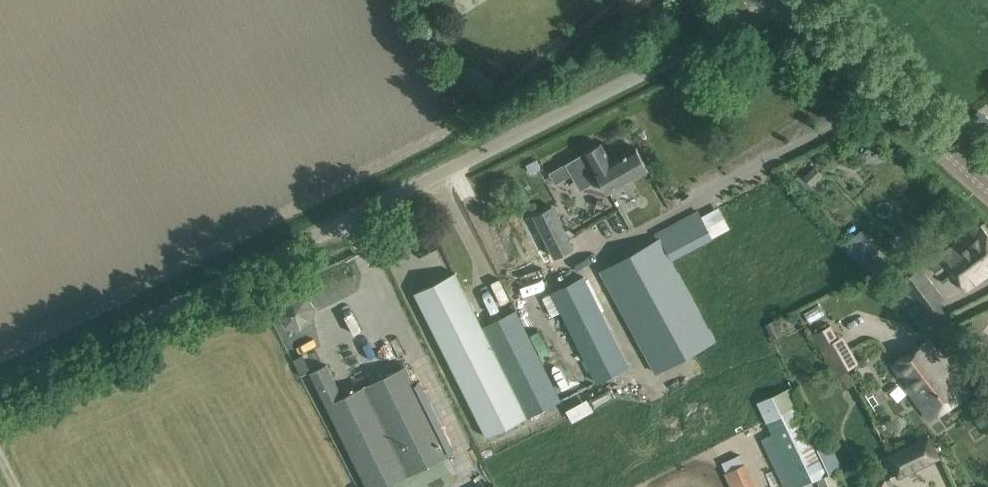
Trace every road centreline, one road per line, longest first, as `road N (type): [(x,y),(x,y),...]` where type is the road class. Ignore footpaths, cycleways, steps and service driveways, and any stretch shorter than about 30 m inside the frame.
road 1 (unclassified): [(0,392),(788,0)]
road 2 (unclassified): [(987,191),(800,0)]

